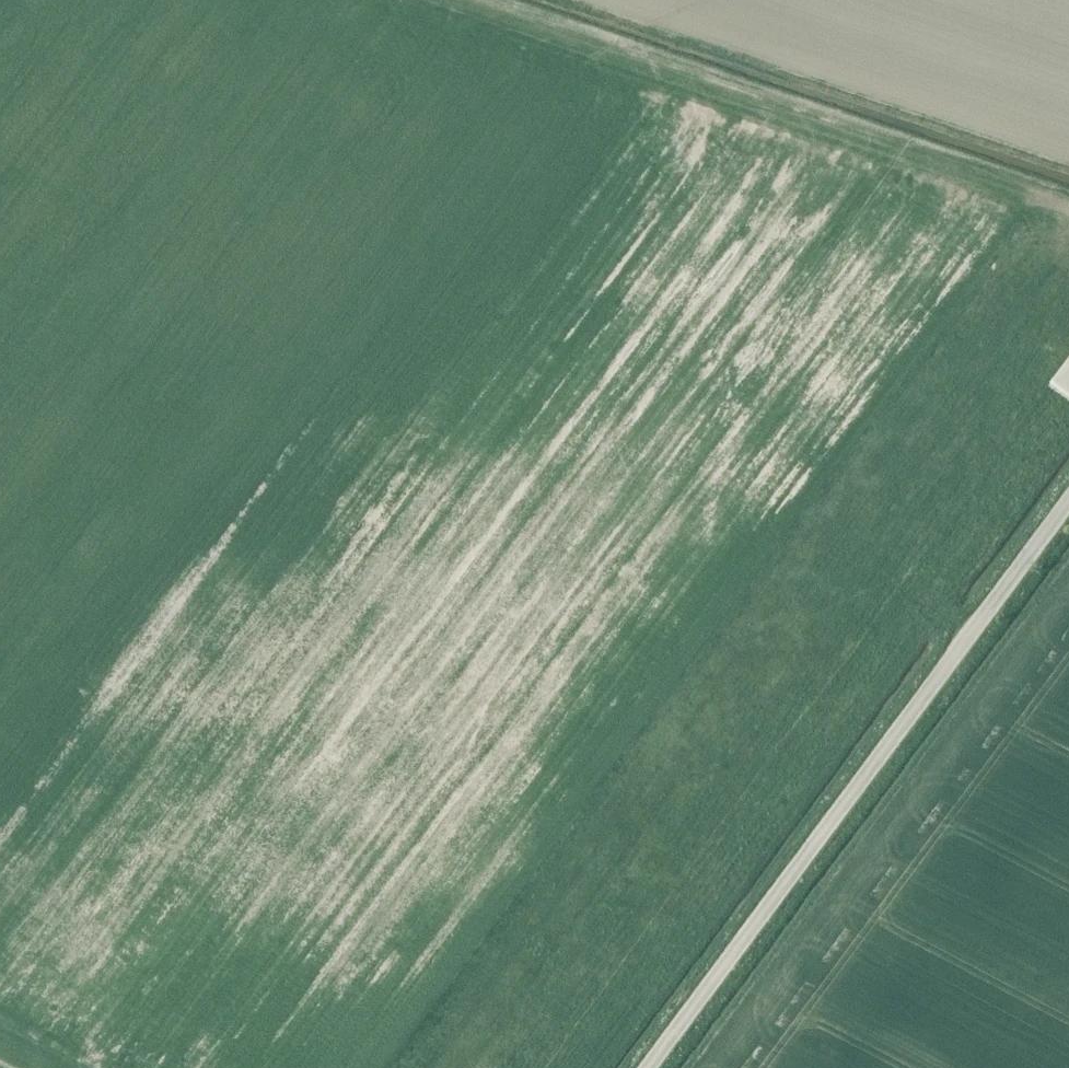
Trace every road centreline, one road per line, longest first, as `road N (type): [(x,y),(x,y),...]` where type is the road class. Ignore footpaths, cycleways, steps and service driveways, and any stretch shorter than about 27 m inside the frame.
road 1 (unclassified): [(649,1067),(1068,501)]

